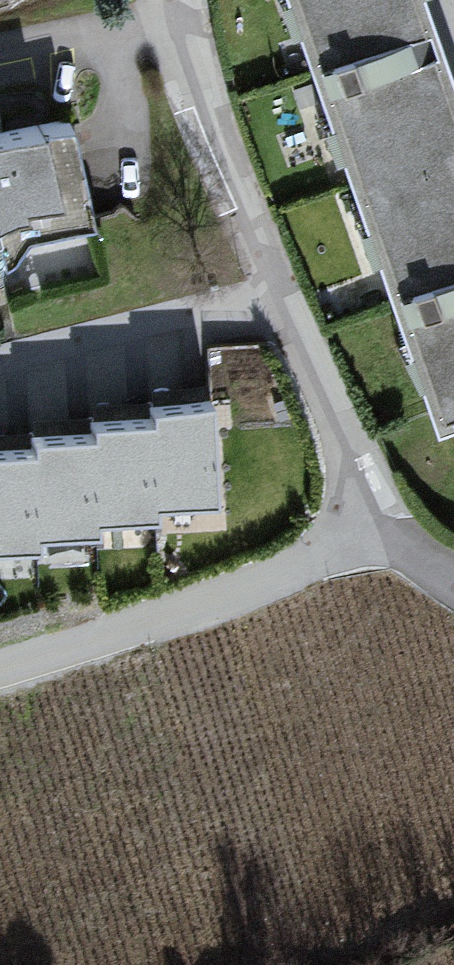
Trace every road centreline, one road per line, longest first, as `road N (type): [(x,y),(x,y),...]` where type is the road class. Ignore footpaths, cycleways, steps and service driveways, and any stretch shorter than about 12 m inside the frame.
road 1 (residential): [(193,0),(214,97),(317,394),(375,530)]
road 2 (residential): [(375,530),(185,613),(0,671)]

